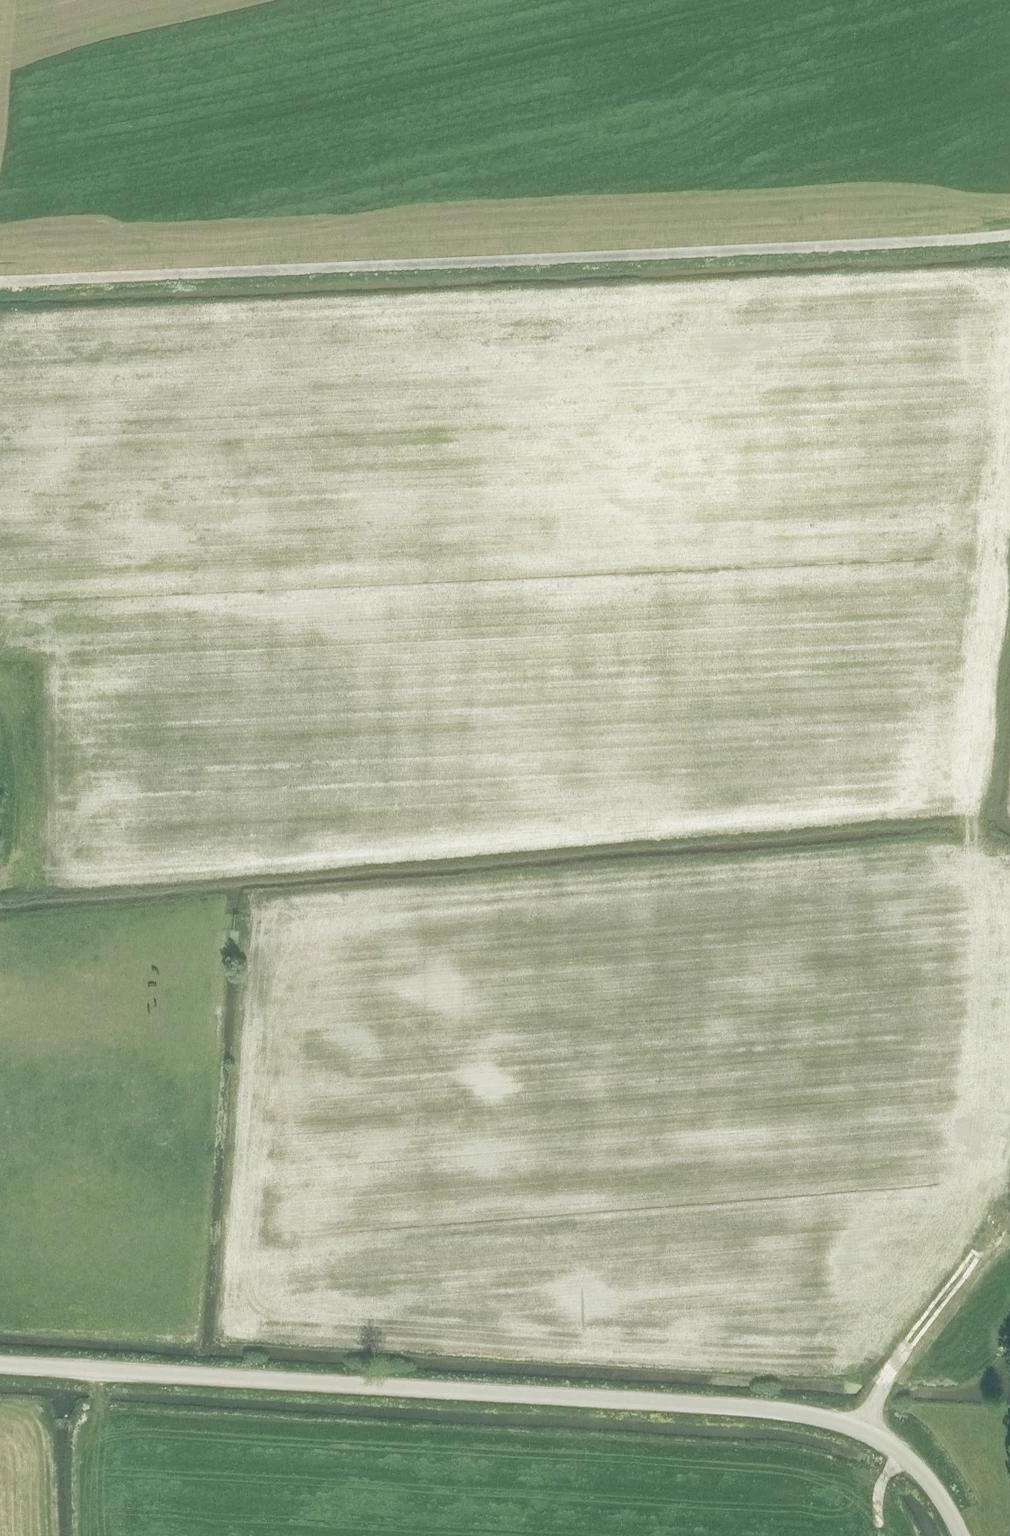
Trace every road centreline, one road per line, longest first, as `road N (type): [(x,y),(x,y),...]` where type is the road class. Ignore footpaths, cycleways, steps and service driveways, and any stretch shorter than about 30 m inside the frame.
road 1 (tertiary): [(965,1535),(928,1477),(884,1440),(787,1411),(0,1371)]
road 2 (track): [(0,281),(1009,235)]
road 3 (track): [(1009,1232),(979,1253),(858,1430)]

